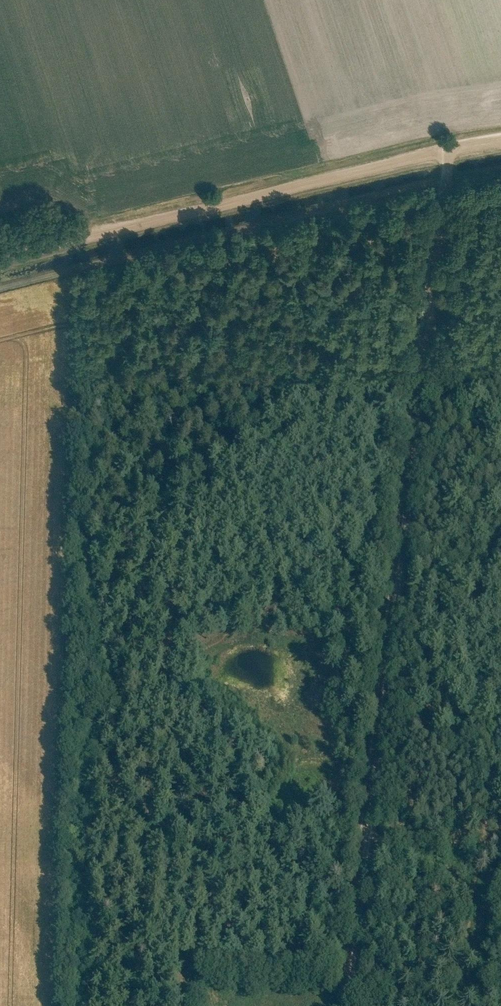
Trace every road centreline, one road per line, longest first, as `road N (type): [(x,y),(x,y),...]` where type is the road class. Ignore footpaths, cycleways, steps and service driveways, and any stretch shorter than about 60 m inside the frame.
road 1 (track): [(347,1005),(424,359)]
road 2 (track): [(0,255),(443,151)]
road 3 (track): [(500,703),(463,1005)]
road 4 (track): [(424,359),(447,178)]

